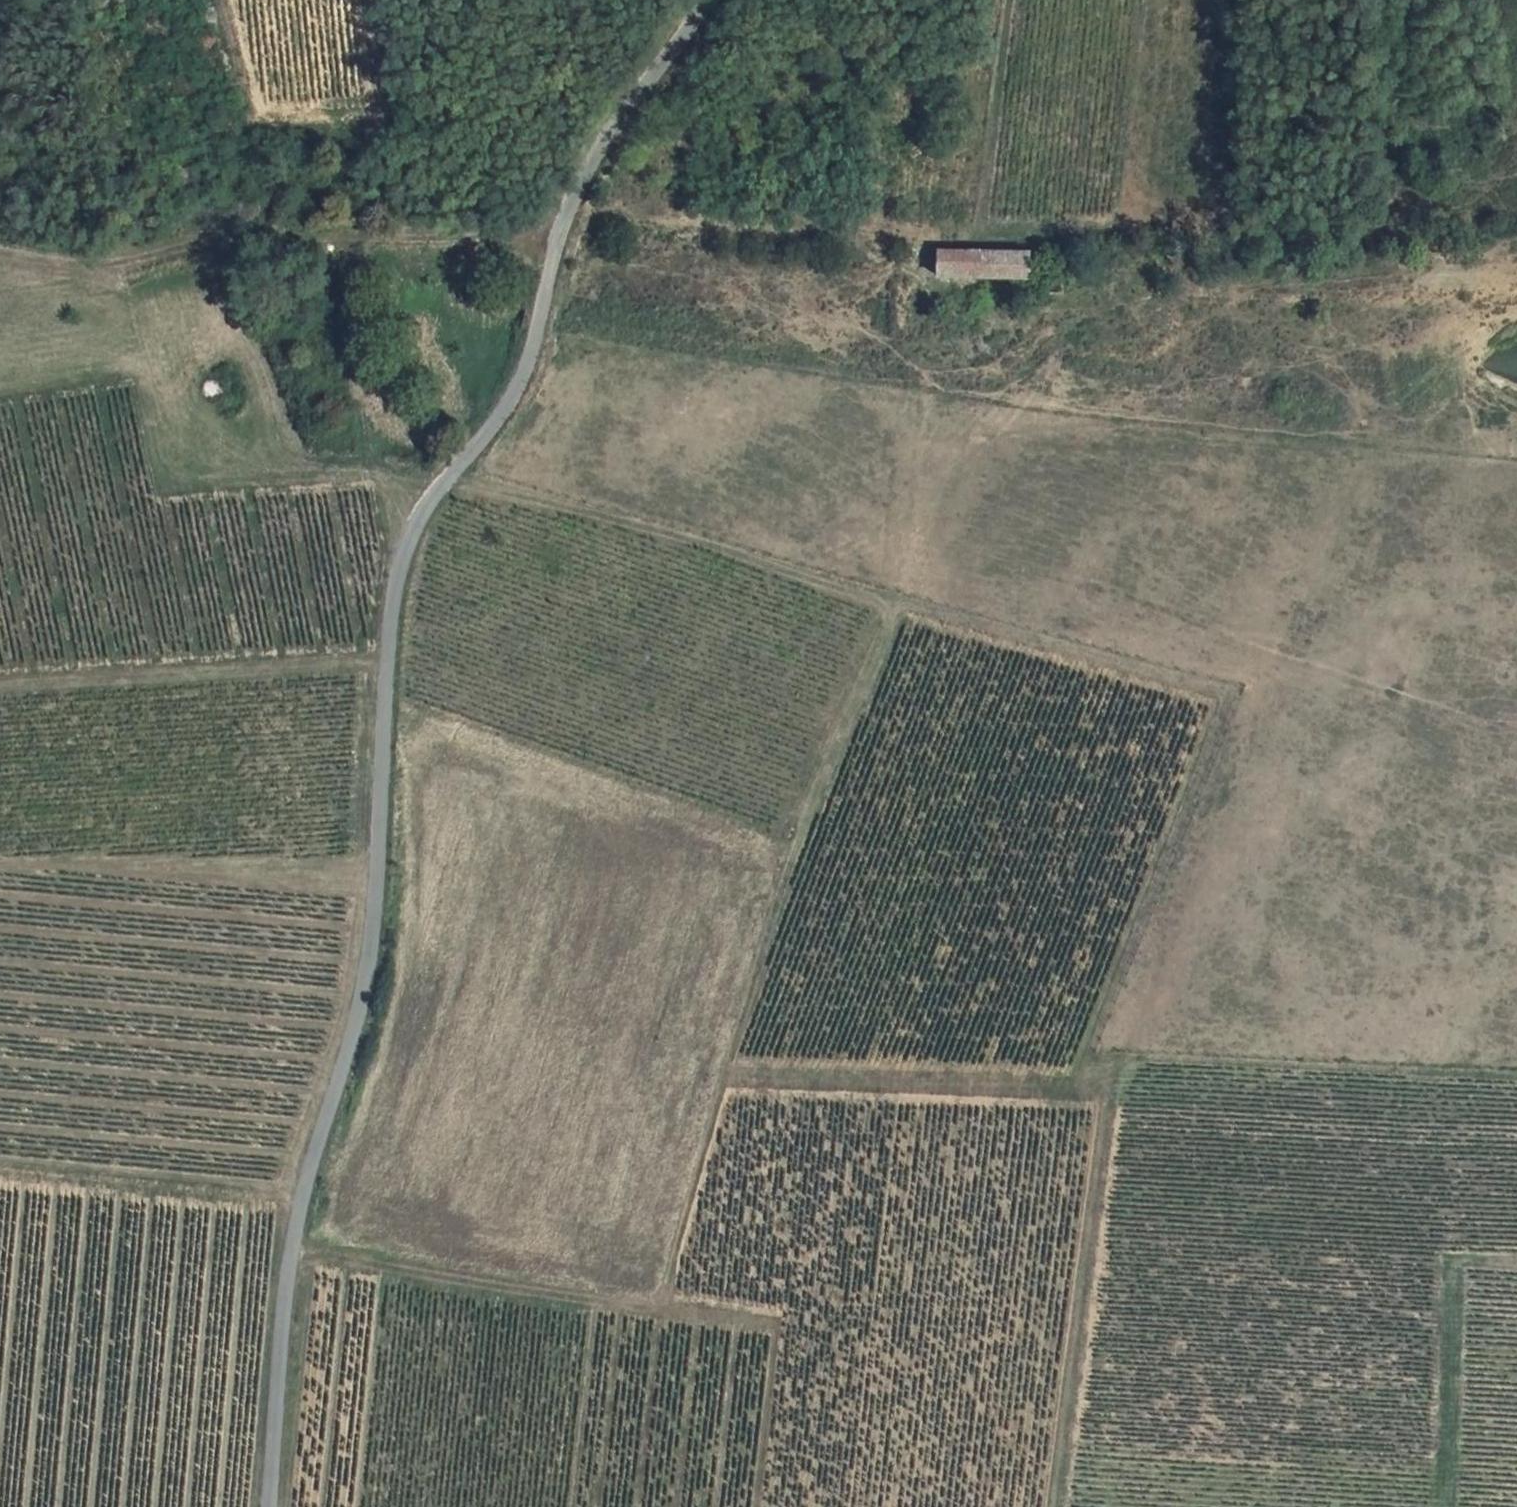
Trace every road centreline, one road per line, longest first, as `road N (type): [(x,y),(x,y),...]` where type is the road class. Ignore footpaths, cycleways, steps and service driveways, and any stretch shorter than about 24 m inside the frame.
road 1 (unclassified): [(706,0),(581,180),(559,231),(514,395),(432,497),(405,549),(392,614),(372,939),(360,1016),(305,1183),(265,1506)]
road 2 (track): [(0,252),(88,266),(267,232),(559,231)]

